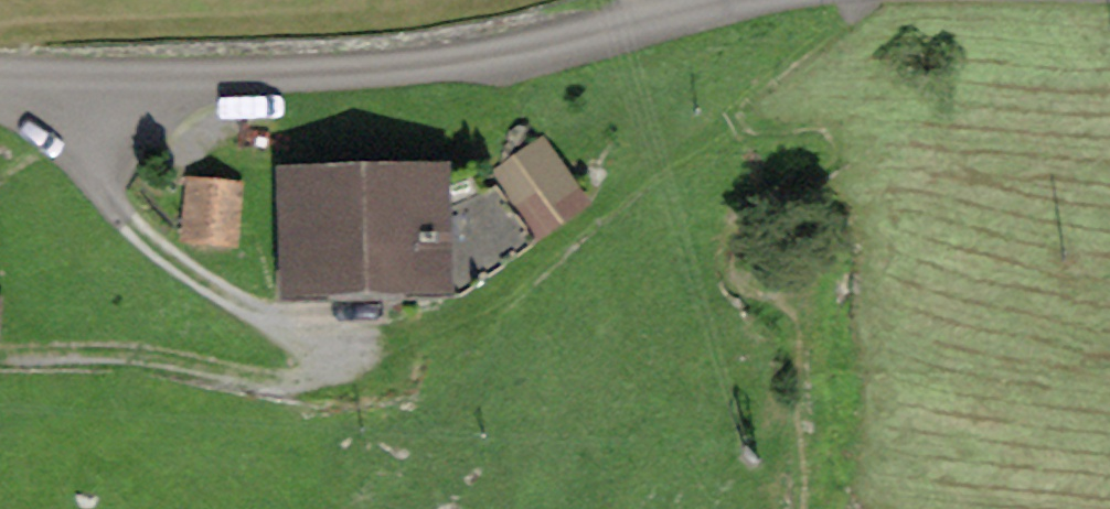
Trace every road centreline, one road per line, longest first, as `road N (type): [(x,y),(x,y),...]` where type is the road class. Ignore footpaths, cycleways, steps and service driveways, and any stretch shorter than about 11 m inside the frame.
road 1 (track): [(13,353),(118,352),(282,381),(464,312),(655,168),(713,134)]
road 2 (unclassified): [(0,73),(434,64),(548,46),(721,0)]

